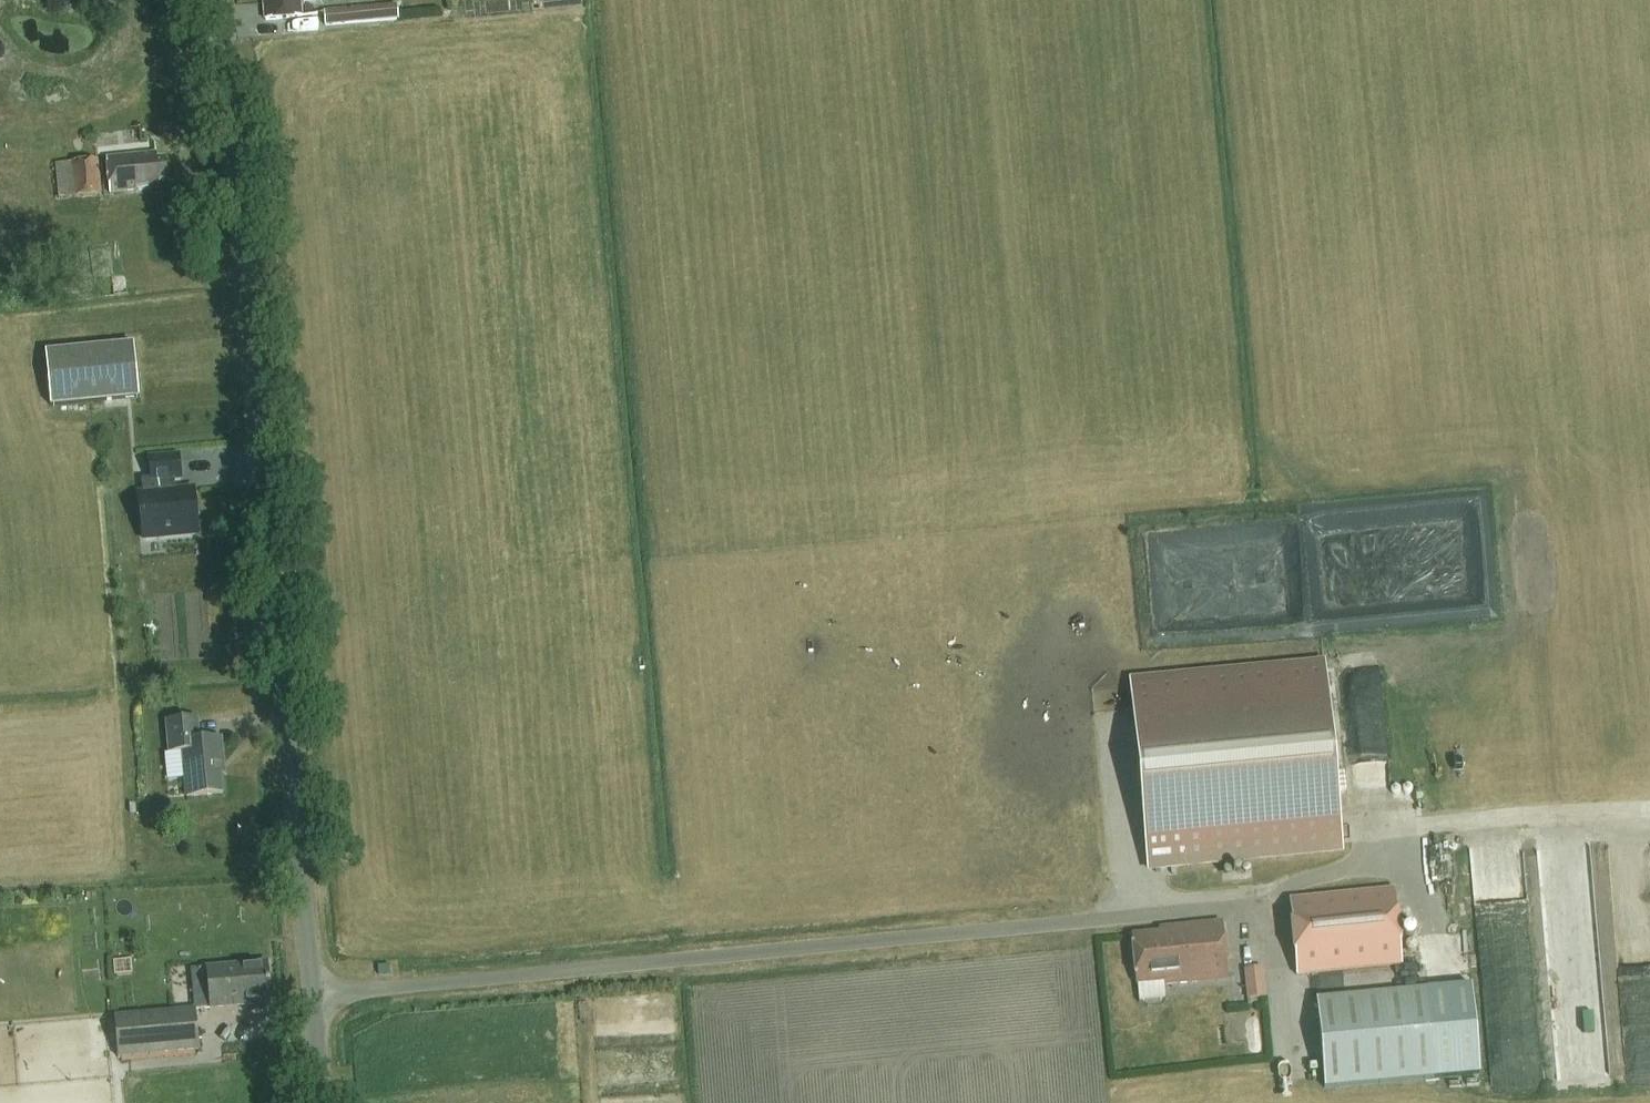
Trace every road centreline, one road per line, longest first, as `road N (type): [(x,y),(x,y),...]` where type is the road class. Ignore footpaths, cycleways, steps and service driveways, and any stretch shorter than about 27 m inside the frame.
road 1 (unclassified): [(326,1102),(218,0)]

